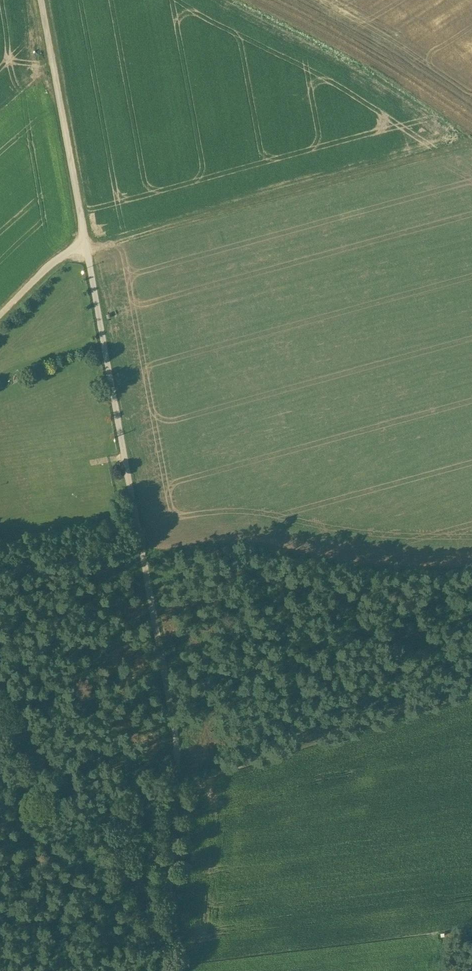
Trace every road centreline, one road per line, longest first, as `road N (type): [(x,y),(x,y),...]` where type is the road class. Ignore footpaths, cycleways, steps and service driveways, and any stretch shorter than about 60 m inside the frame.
road 1 (unclassified): [(84,243),(178,753),(167,936)]
road 2 (track): [(86,254),(471,145)]
road 3 (unclassified): [(41,0),(84,243)]

